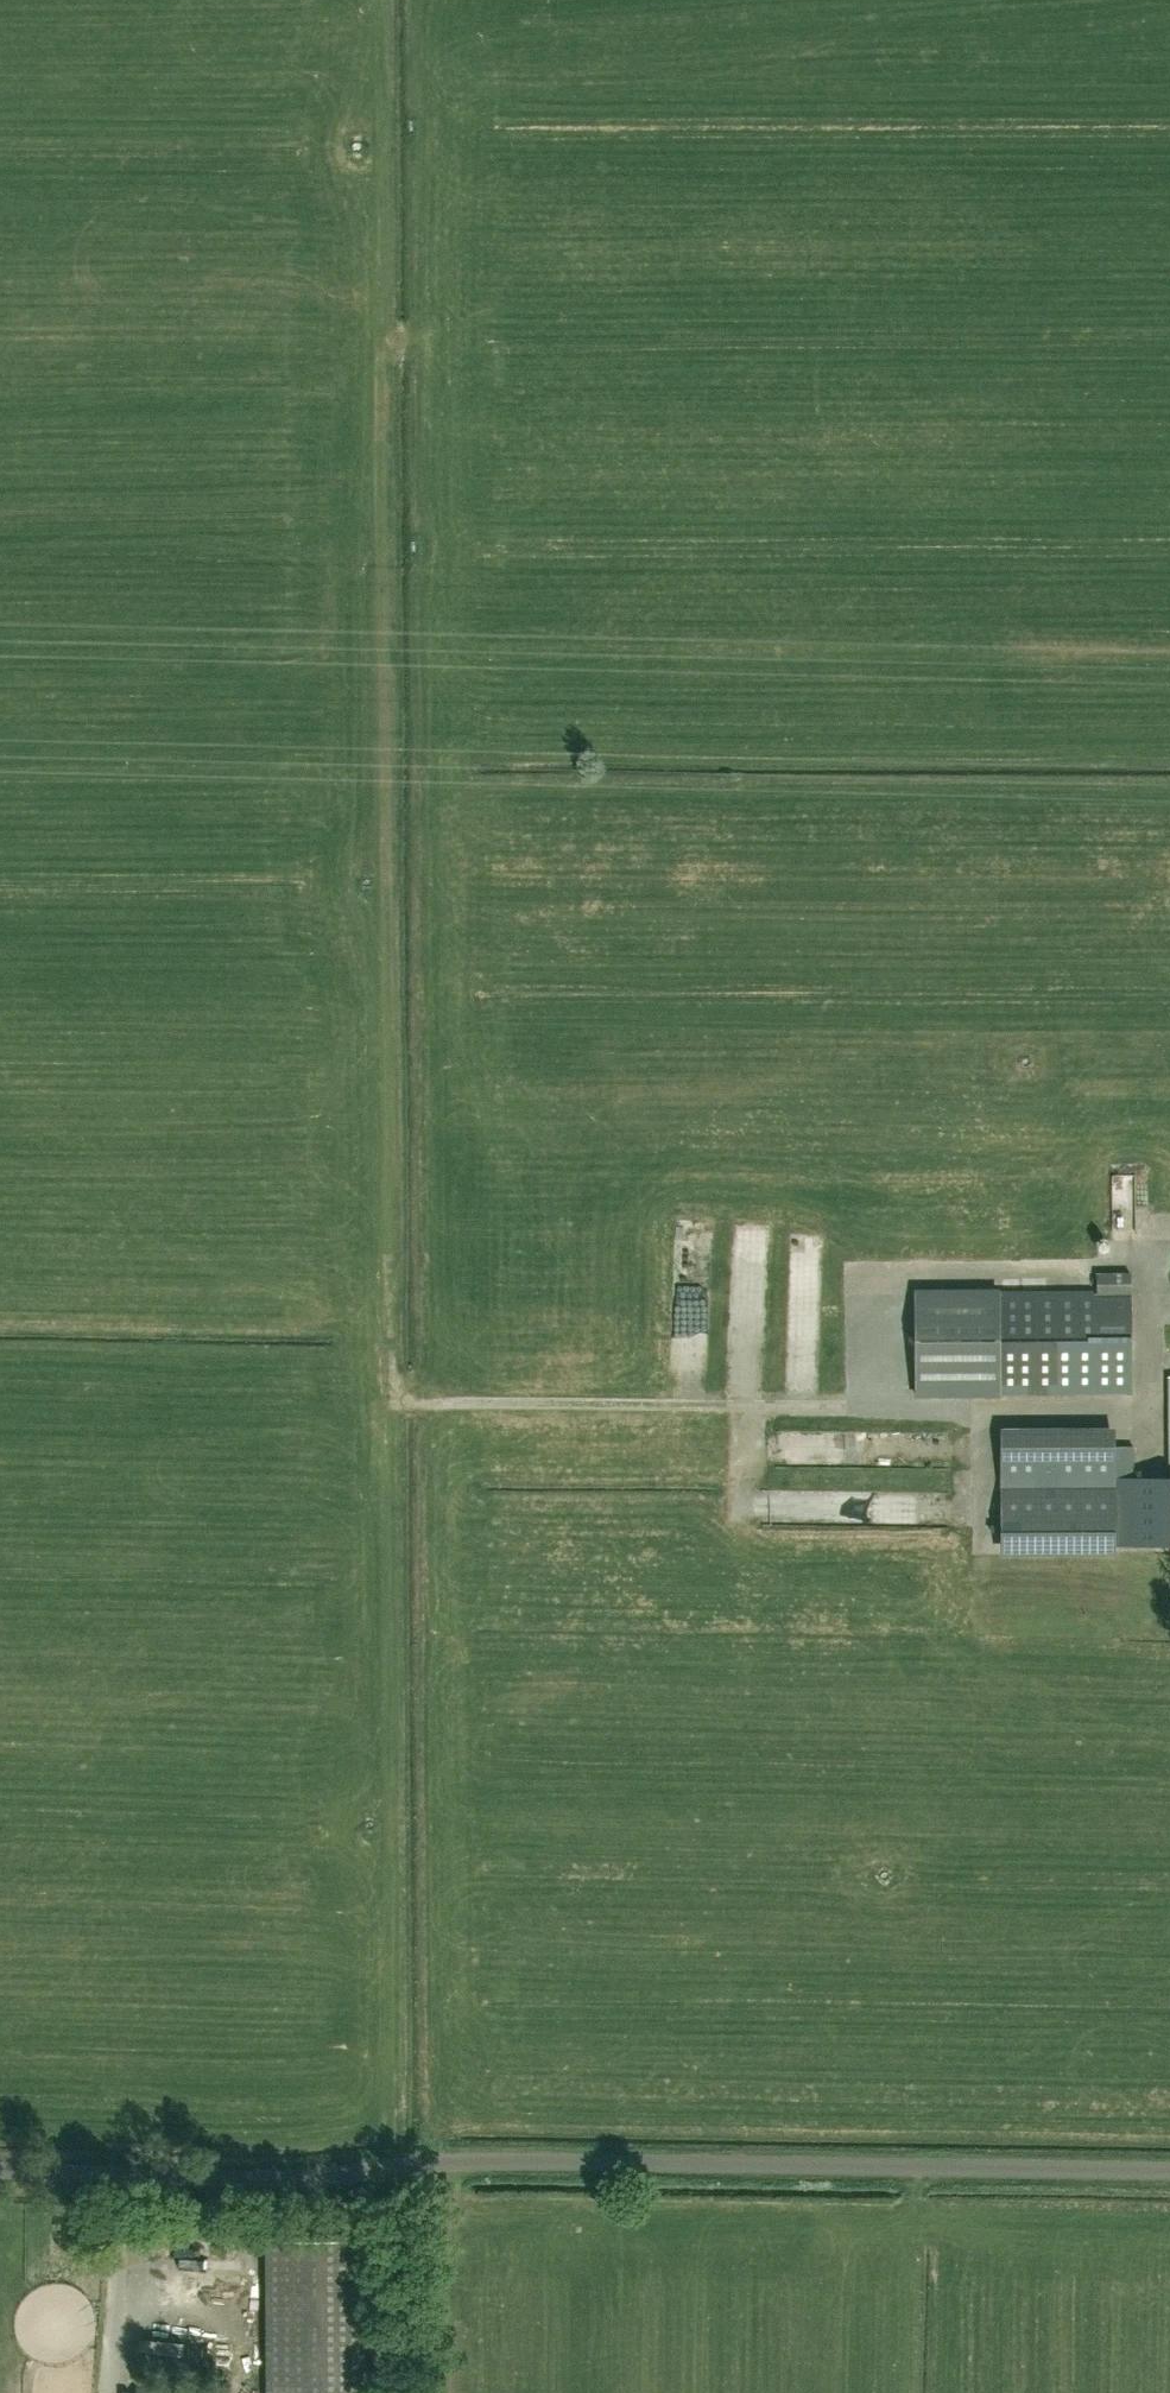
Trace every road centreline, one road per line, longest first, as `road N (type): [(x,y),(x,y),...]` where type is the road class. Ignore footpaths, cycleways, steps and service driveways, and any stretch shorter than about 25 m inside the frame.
road 1 (unclassified): [(1169,2169),(0,2160)]

